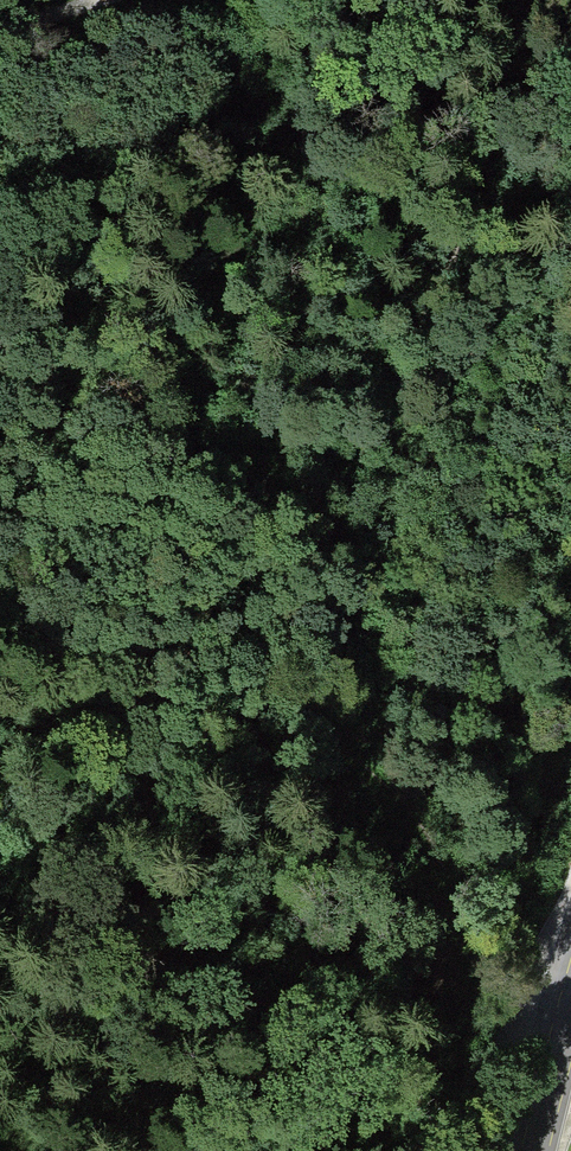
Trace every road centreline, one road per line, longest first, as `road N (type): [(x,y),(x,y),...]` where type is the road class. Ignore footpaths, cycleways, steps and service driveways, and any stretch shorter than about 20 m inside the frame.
road 1 (track): [(562,0),(344,481),(321,589),(318,706),(364,807),(449,930),(502,998),(563,1039)]
road 2 (residential): [(536,1150),(570,1011)]

